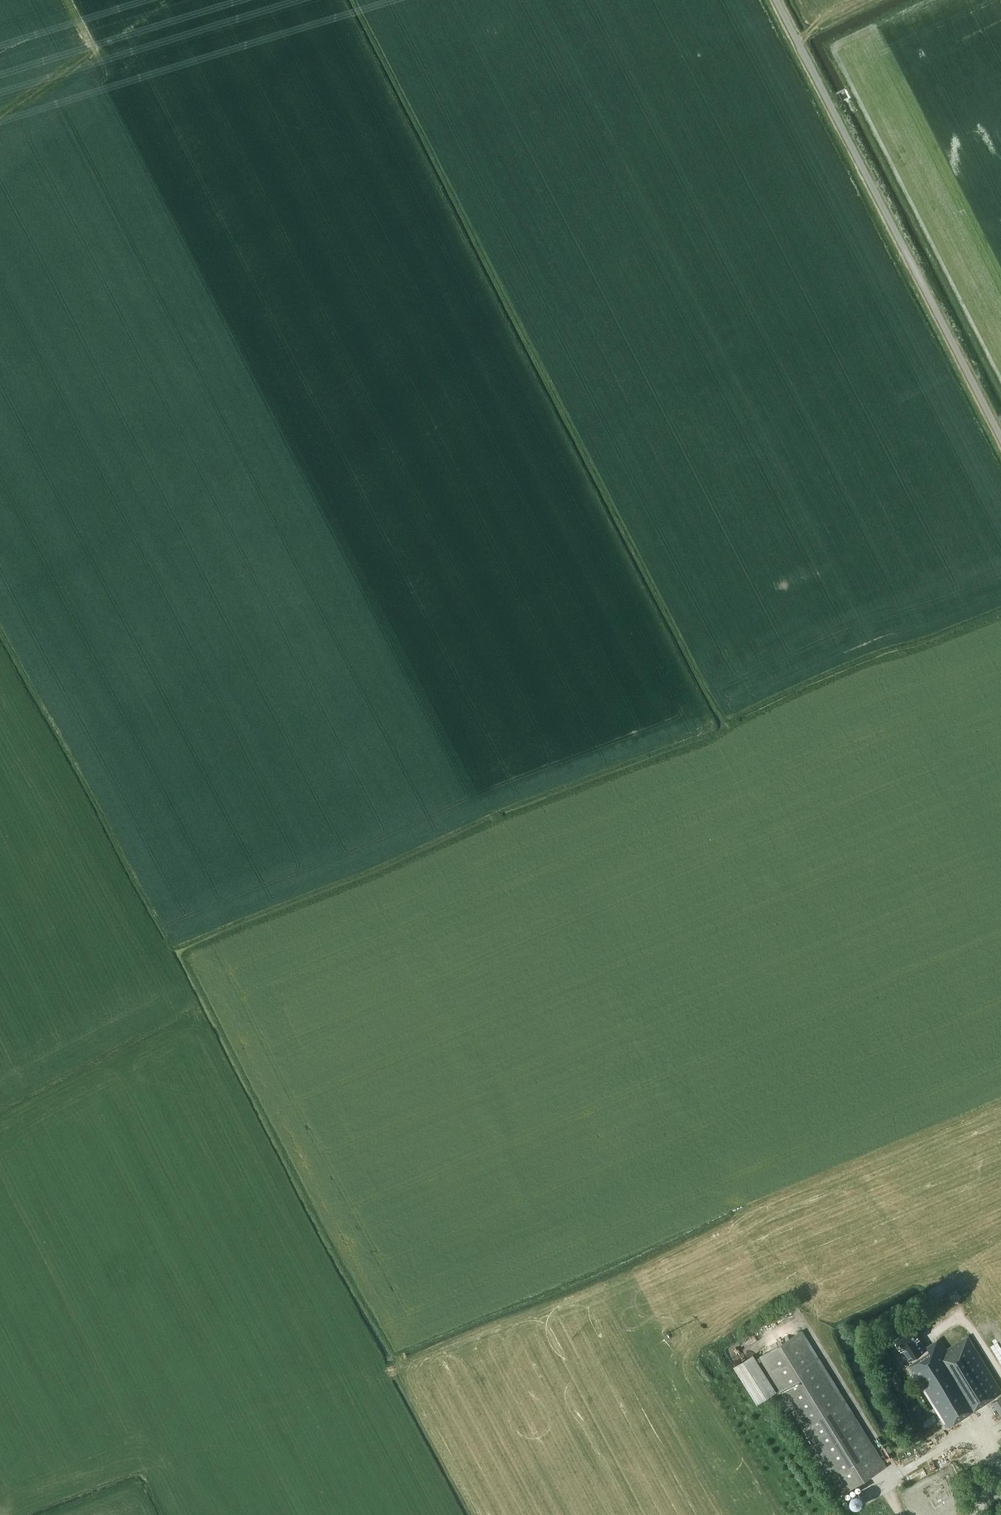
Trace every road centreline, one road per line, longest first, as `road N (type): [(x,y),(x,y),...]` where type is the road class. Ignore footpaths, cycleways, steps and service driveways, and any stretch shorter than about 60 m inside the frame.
road 1 (unclassified): [(1000,435),(778,0)]

